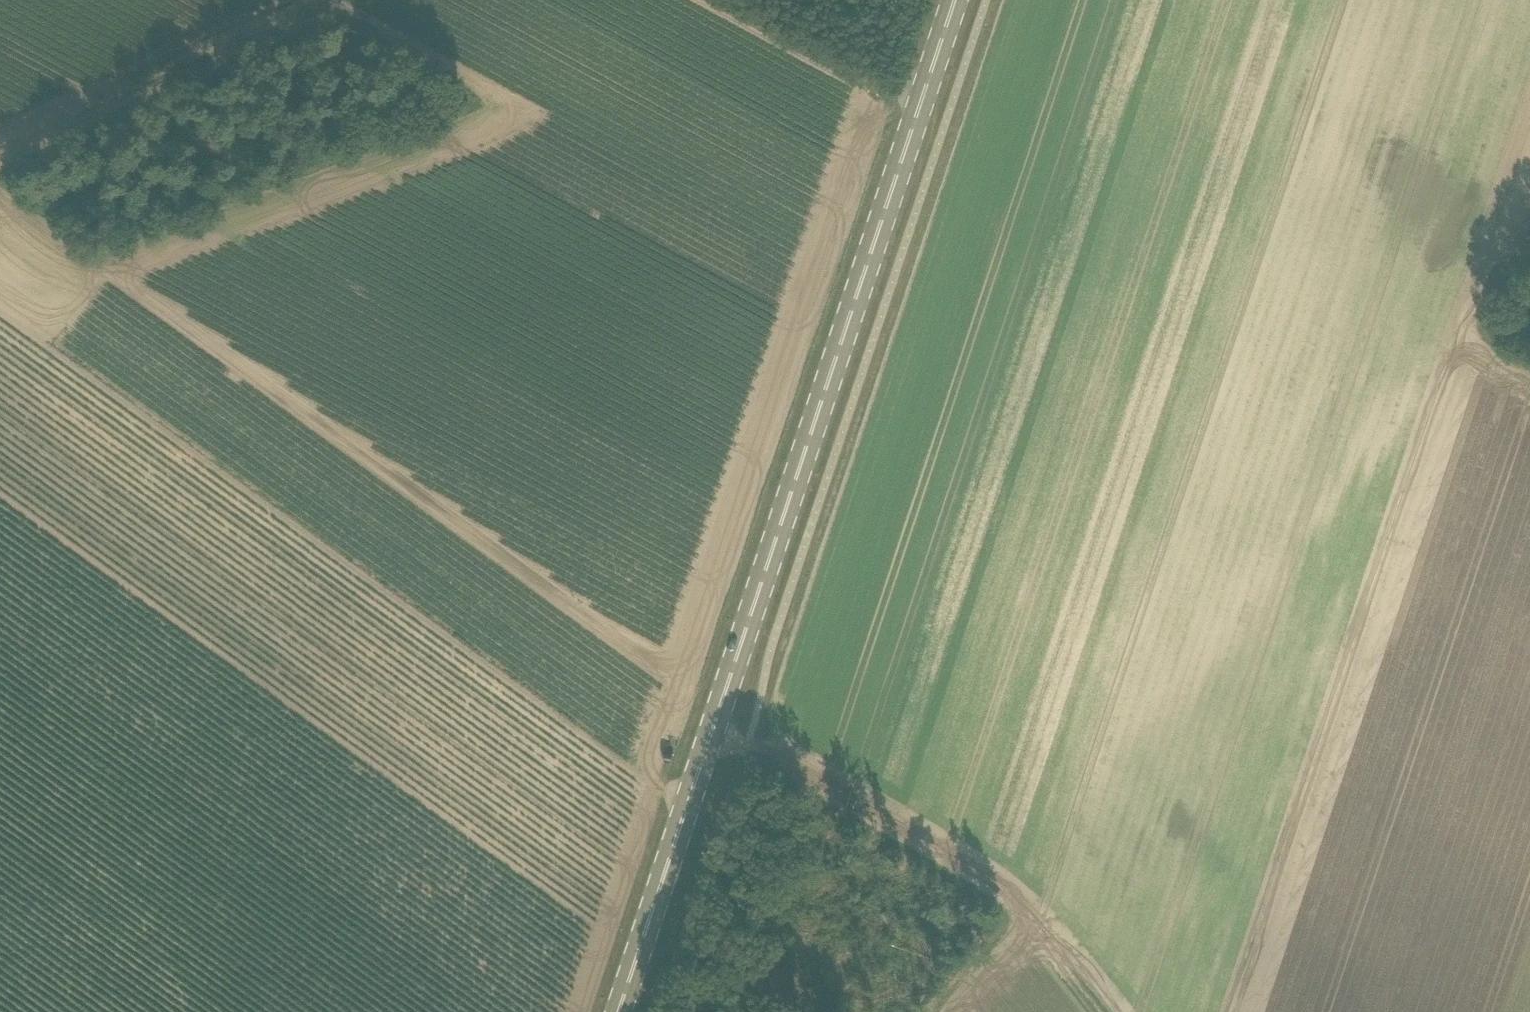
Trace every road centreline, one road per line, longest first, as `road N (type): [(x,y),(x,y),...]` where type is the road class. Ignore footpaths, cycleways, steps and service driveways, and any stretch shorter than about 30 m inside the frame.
road 1 (primary): [(618,1011),(955,0)]
road 2 (track): [(1010,918),(1529,266)]
road 3 (track): [(1089,1011),(1010,918),(760,760),(709,740)]

